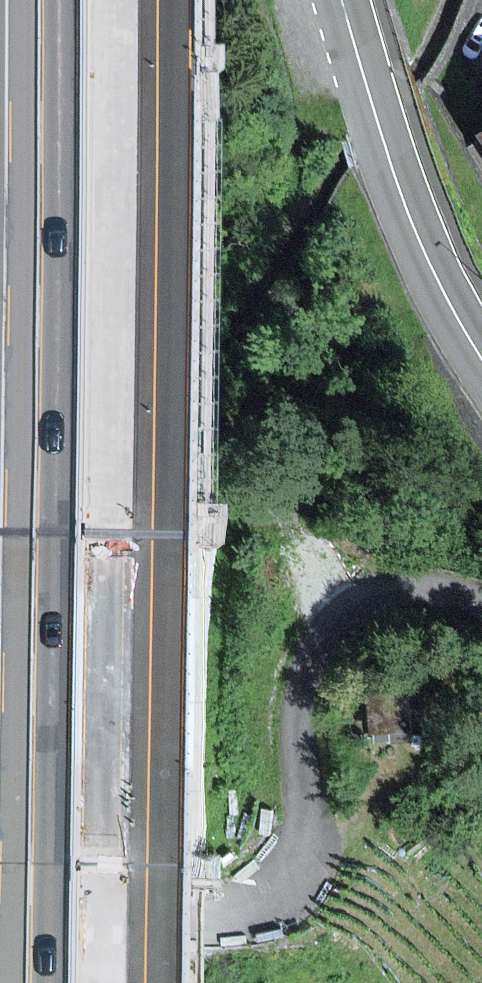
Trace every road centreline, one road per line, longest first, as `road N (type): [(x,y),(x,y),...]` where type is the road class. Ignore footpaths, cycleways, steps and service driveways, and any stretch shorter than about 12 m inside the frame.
road 1 (motorway): [(45,0),(30,982)]
road 2 (motorway): [(122,982),(136,0)]
road 3 (tertiary): [(342,0),(405,207),(481,359)]

